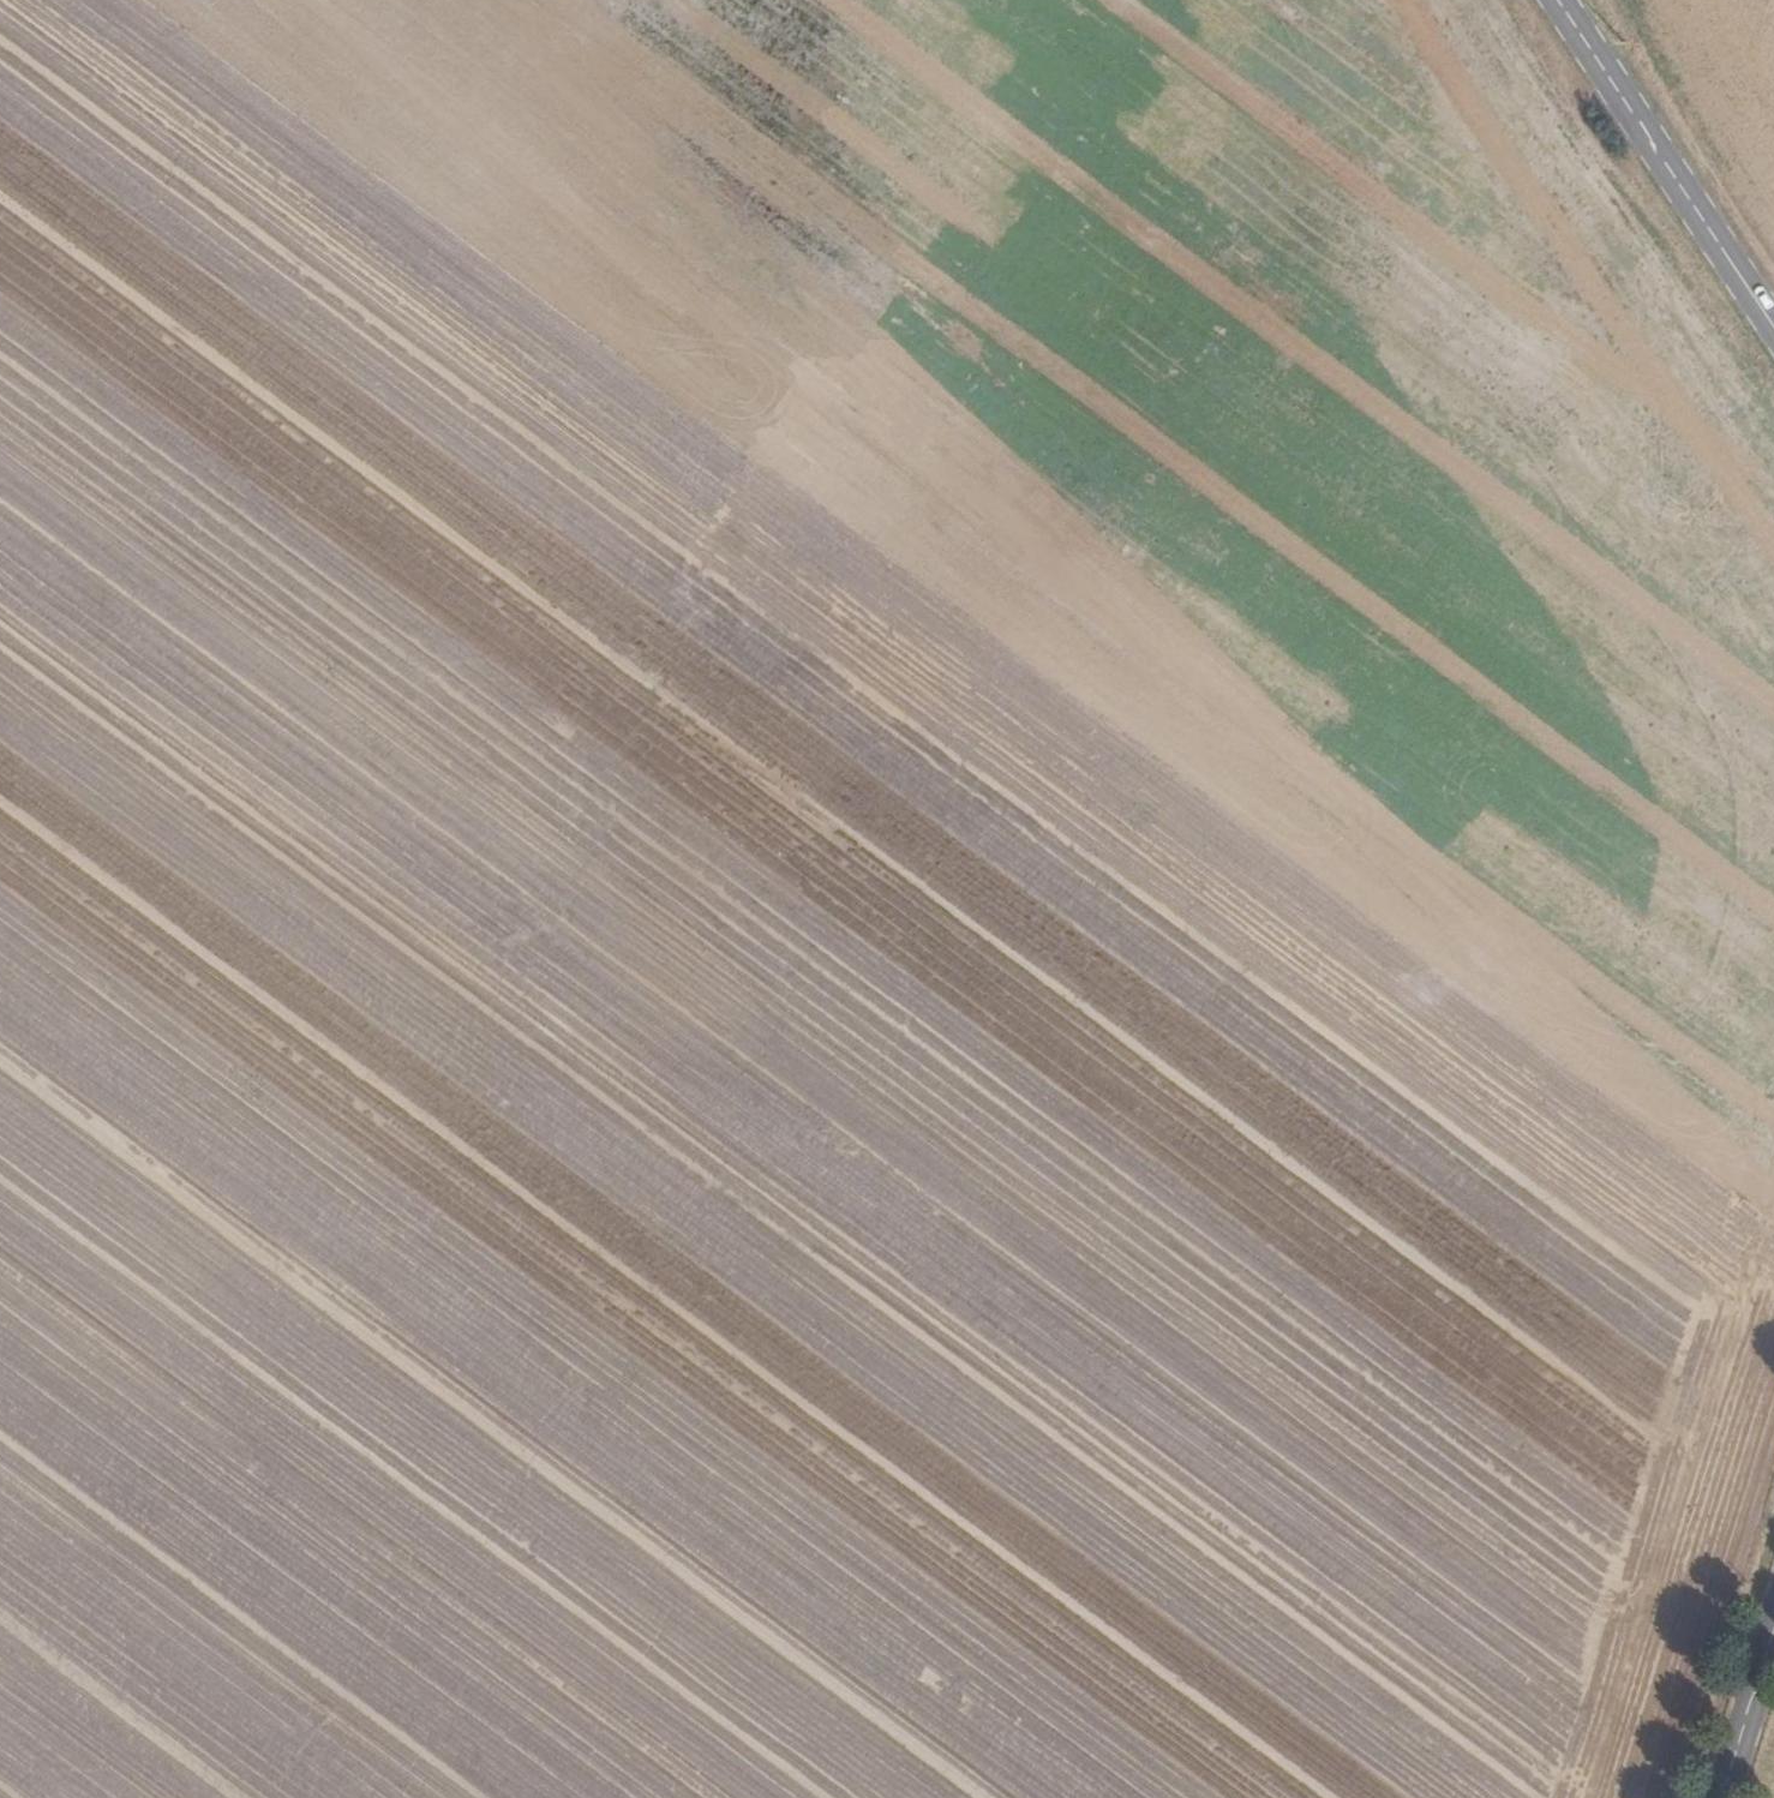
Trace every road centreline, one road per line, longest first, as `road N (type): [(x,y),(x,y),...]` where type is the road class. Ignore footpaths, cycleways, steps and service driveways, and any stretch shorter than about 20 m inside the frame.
road 1 (secondary): [(1560,0),(1773,322)]
road 2 (secondary): [(1773,1633),(1723,1797)]

